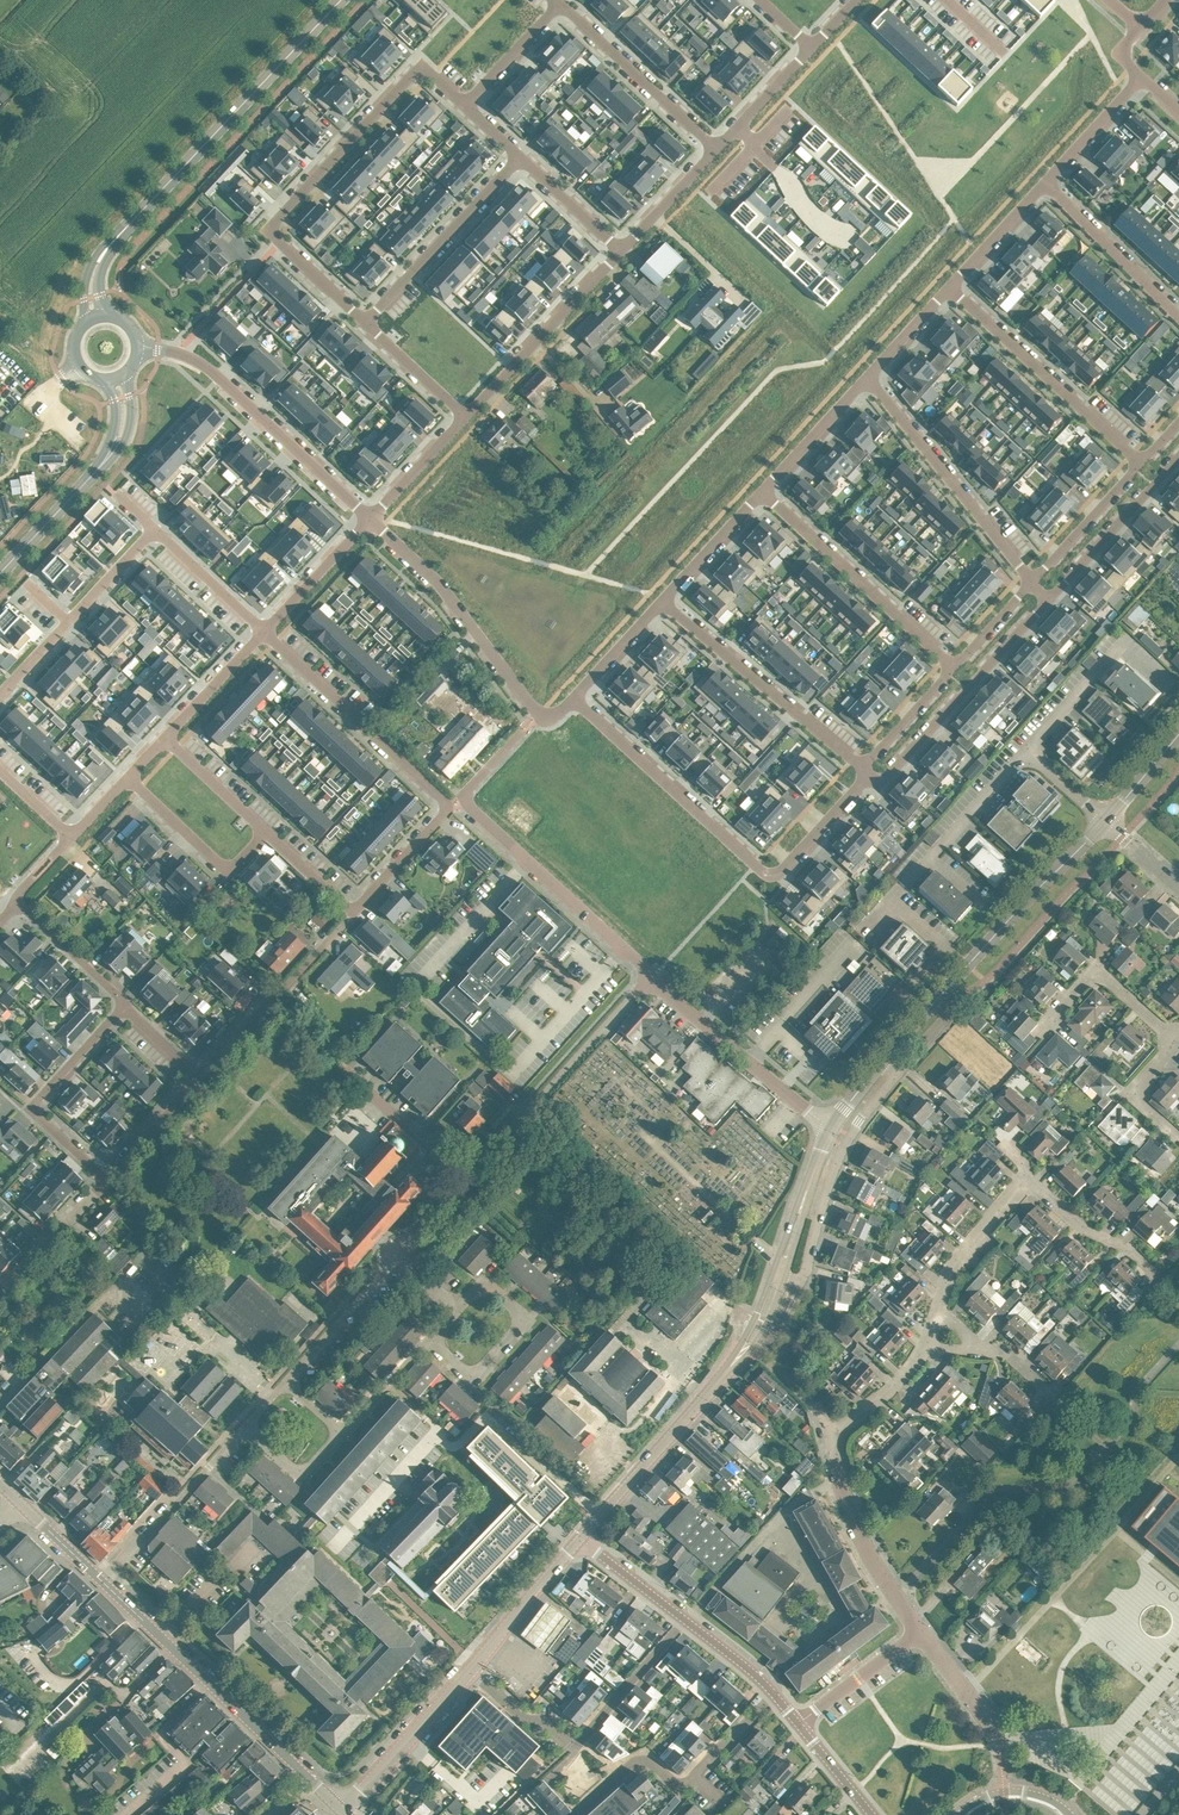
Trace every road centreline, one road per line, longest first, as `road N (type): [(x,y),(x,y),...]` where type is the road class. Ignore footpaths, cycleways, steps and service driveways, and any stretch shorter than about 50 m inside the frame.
road 1 (residential): [(265,831),(353,913),(451,808),(264,632)]
road 2 (residential): [(573,698),(771,875),(870,774)]
road 3 (residential): [(648,978),(461,797),(522,730)]
road 4 (tertiary): [(102,253),(340,0)]
road 5 (tertiary): [(580,1538),(746,1347),(779,1274)]
road 6 (tertiary): [(882,1061),(1106,820)]
road 7 (tertiary): [(342,1812),(106,1585)]
road 8 (residential): [(370,519),(441,586),(538,714),(549,717),(573,698)]
road 9 (residential): [(138,347),(203,364),(370,519)]
road 10 (residential): [(465,105),(432,74),(415,74),(271,231)]
road 11 (residential): [(467,1178),(648,978)]
road 12 (residential): [(774,1694),(689,1781),(675,1783),(639,1759),(574,1814)]
road 13 (residential): [(1032,582),(867,377)]
road 14 (residential): [(863,767),(662,601)]
road 15 (residential): [(952,669),(762,492)]
road 16 (residential): [(1140,463),(949,288)]
road 17 (residential): [(870,774),(881,780),(891,773),(1048,602)]
road 18 (residential): [(897,1072),(839,1159),(804,1278),(779,1274)]
road 19 (residential): [(123,1007),(34,1107),(105,1181)]
road 20 (residential): [(830,1125),(648,978)]
road 21 (residential): [(0,698),(154,529)]
road 22 (residential): [(520,157),(366,324)]
road 23 (residential): [(918,1632),(867,1552),(830,1430)]
road 24 (residential): [(560,3),(716,149)]
road 25 (residential): [(106,1585),(124,1553),(246,1426)]
road 26 (residential): [(429,1341),(471,1374),(518,1326),(513,1310),(486,1288),(457,1308)]
road 27 (residential): [(200,1077),(341,927)]
road 28 (residential): [(1048,602),(1178,457)]
road 29 (tertiary): [(342,1812),(470,1671)]
road 30 (residential): [(1178,317),(1045,184)]
road 31 (residential): [(265,831),(233,865),(221,866),(128,777)]
road 32 (residential): [(909,882),(1026,751)]
road 33 (tertiary): [(470,1671),(580,1538)]
road 34 (residential): [(285,1383),(399,1256)]
road 35 (residential): [(685,1619),(572,1746)]
road 36 (residential): [(1177,1043),(1104,976),(1089,976),(1052,1016)]
road 37 (tertiary): [(113,450),(0,574)]
road 38 (residential): [(342,1067),(467,1178)]
road 39 (residential): [(1027,1180),(1079,1225),(1130,1251),(1161,1278)]
road 40 (residential): [(1140,463),(1032,582)]
road 41 (residential): [(939,1311),(957,1260),(1027,1180)]
road 42 (tertiary): [(779,1274),(830,1125)]
road 43 (residential): [(762,492),(867,377)]
road 44 (residential): [(264,632),(370,519)]
road 45 (residential): [(844,236),(807,211),(738,126)]
road 46 (residential): [(154,529),(264,632)]
road 47 (residential): [(799,1723),(918,1632)]
road 48 (residential): [(123,1007),(17,902)]
road 49 (residential): [(662,601),(762,492)]
road 50 (residential): [(6,1289),(105,1181)]
road 51 (residential): [(165,738),(264,632)]
road 52 (residential): [(1045,184),(1142,77)]
road 53 (residential): [(1026,751),(1121,646)]
road 54 (residential): [(949,288),(1045,184)]
road 55 (residential): [(105,1181),(200,1077)]
road 56 (residential): [(370,519),(465,417)]
road 57 (residential): [(560,3),(465,105)]
road 58 (residential): [(999,1744),(918,1632)]
road 59 (residential): [(520,157),(621,251)]
road 60 (residential): [(165,738),(265,831)]
road 61 (residential): [(465,417),(366,324)]
road 62 (residential): [(366,324),(271,231)]
road 63 (residential): [(685,1619),(580,1538)]
road 64 (residential): [(952,669),(863,767)]
road 65 (residential): [(573,698),(662,601)]
road 66 (residential): [(572,1746),(542,1721),(523,1718),(470,1671)]
road 67 (residential): [(830,1430),(879,1399),(927,1348)]
road 68 (residential): [(342,1434),(429,1341)]
road 69 (residential): [(654,215),(747,302)]
road 70 (residential): [(1177,1043),(1140,1083),(1141,1104),(1178,1138)]
road 71 (residential): [(621,251),(535,342)]
road 72 (residential): [(246,1426),(296,1470),(342,1434)]
road 73 (residential): [(867,377),(949,288)]
road 74 (tertiary): [(106,1585),(19,1501)]

